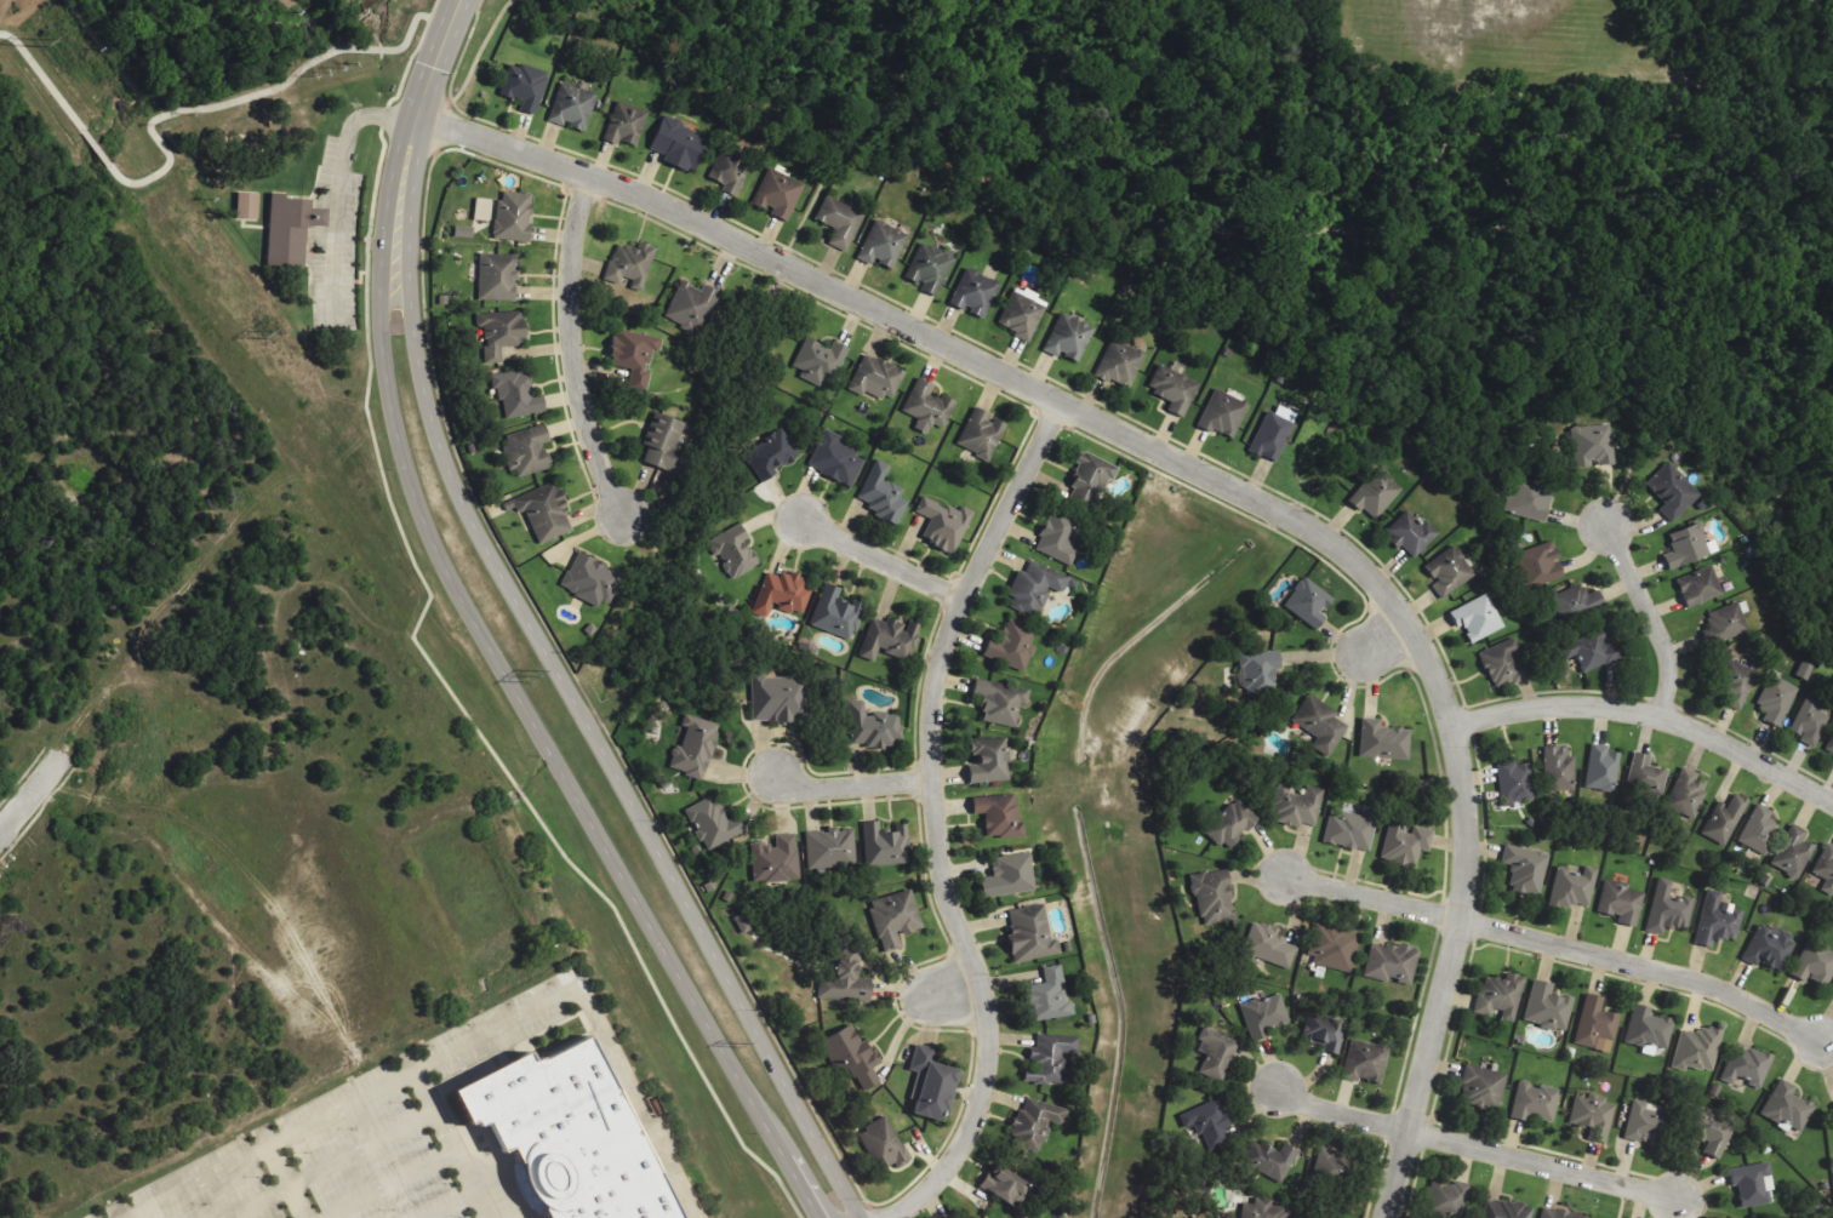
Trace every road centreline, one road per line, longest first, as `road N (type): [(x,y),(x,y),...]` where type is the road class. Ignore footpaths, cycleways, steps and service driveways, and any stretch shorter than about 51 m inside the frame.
road 1 (residential): [(1385,1217),(1460,920),(1464,818),(1450,726),(1401,616),(1353,564),(1286,519),(652,198),(416,118)]
road 2 (tertiary): [(416,118),(395,155),(386,200),(378,316),(382,373),(416,505),(462,606),(817,1217)]
road 3 (tertiary): [(857,1217),(451,481),(412,342),(407,224),(416,118)]
road 4 (residential): [(885,1217),(949,1168),(983,1085),(982,988),(944,893),(930,720),(940,650),(959,596),(1055,402)]
road 5 (residential): [(1677,1197),(1277,1092)]
road 6 (residential): [(1450,726),(1534,707),(1611,707),(1719,739),(1832,802)]
road 7 (residential): [(1460,920),(1694,978),(1817,1041)]
road 8 (residential): [(589,176),(571,235),(572,341),(593,448),(627,517)]
road 9 (residential): [(1660,716),(1669,668),(1664,646),(1606,524)]
road 10 (residential): [(1460,920),(1284,876)]
road 11 (residential): [(959,596),(799,524)]
road 12 (residential): [(929,777),(817,788),(778,772)]
road 13 (tertiary): [(416,118),(460,0)]

